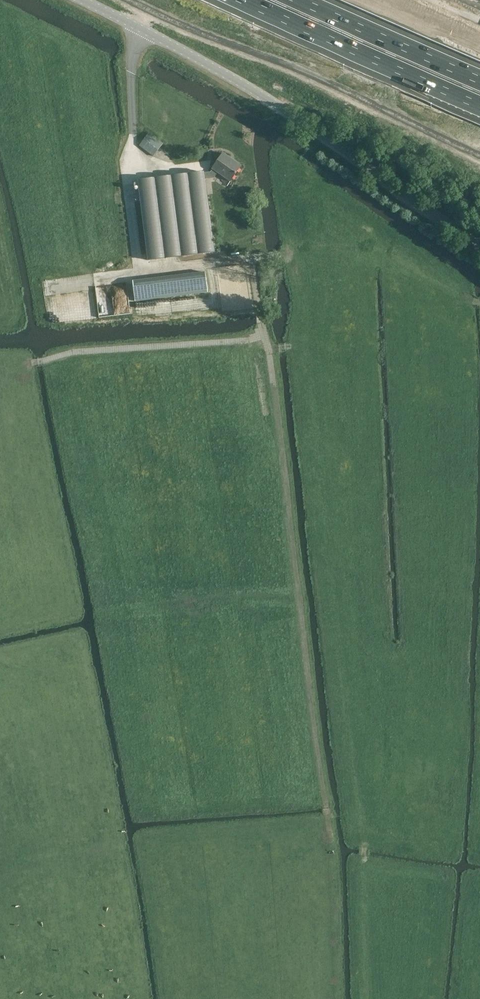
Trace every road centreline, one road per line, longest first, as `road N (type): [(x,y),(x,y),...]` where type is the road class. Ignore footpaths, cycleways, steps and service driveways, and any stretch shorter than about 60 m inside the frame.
road 1 (track): [(269,350),(328,811),(339,998)]
road 2 (tertiary): [(479,247),(274,104),(83,0)]
road 3 (track): [(0,366),(264,338)]
road 4 (track): [(252,264),(139,272),(125,172),(134,160)]
road 5 (motorway): [(290,0),(479,87)]
road 6 (track): [(200,166),(134,160),(128,59),(139,29)]

